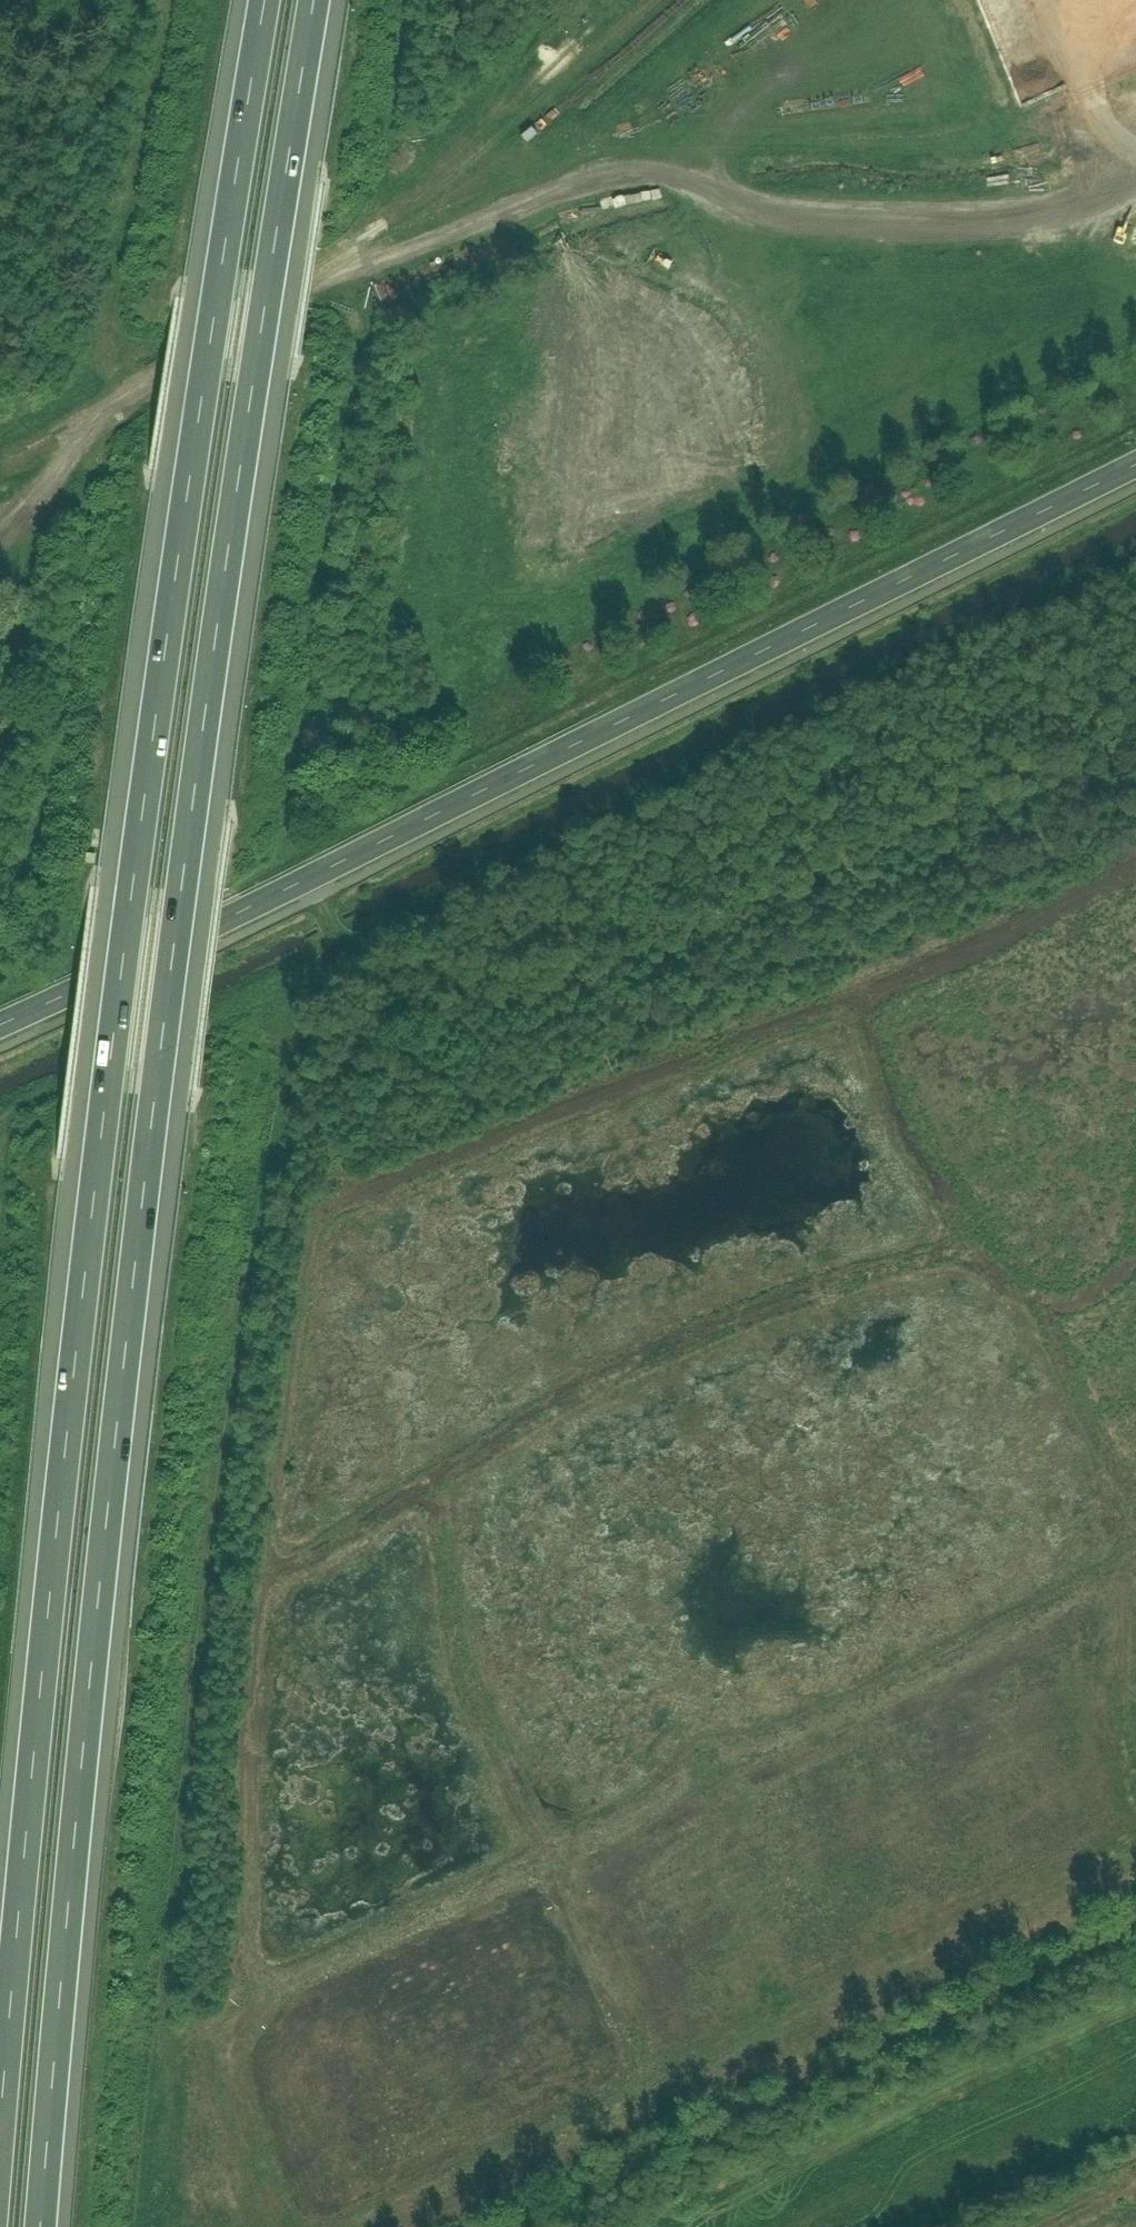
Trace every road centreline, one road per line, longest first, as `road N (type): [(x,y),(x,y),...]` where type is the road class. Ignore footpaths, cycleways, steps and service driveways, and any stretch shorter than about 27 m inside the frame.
road 1 (motorway): [(43,2226),(98,1604),(157,1086),(314,0)]
road 2 (motorway): [(266,0),(105,1094),(0,2133)]
road 3 (tertiary): [(0,1023),(1135,459)]
road 4 (track): [(1135,173),(1071,205),(853,226),(596,199),(332,298),(66,454),(0,526)]
road 5 (track): [(491,2226),(1135,1919)]
road 6 (track): [(0,1118),(305,981),(335,961),(340,944)]

